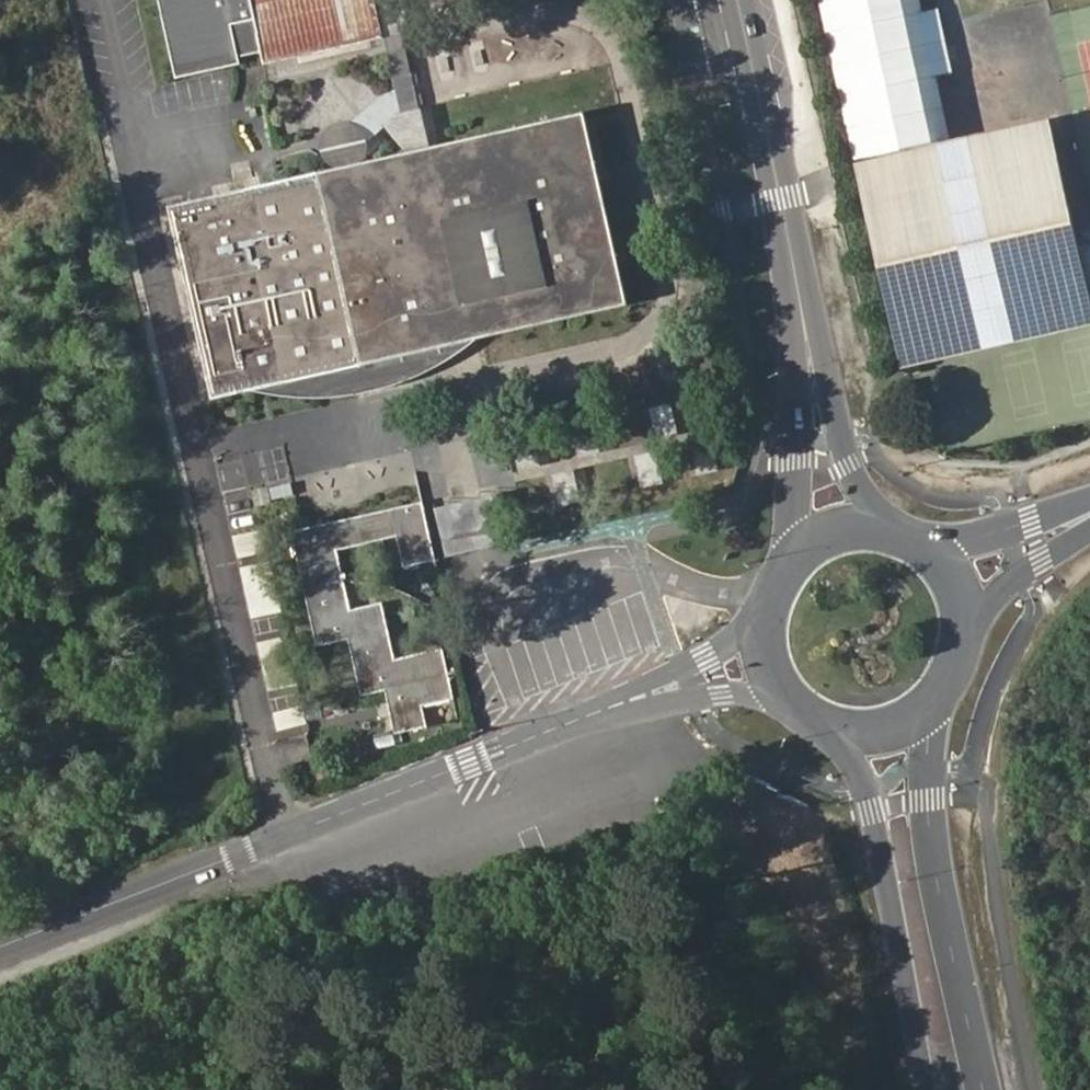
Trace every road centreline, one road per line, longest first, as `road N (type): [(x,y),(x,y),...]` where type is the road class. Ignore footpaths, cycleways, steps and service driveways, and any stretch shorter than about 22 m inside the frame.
road 1 (tertiary): [(770,654),(0,942)]
road 2 (secondary): [(986,1089),(937,865),(930,712)]
road 3 (secondary): [(837,728),(874,816),(927,1089)]
road 4 (secondary): [(790,249),(789,570)]
road 5 (secondary): [(893,533),(848,467),(790,249)]
road 6 (secondary): [(736,0),(790,249)]
road 7 (secondary): [(1089,501),(931,552)]
road 8 (secondary): [(970,621),(1089,534)]

